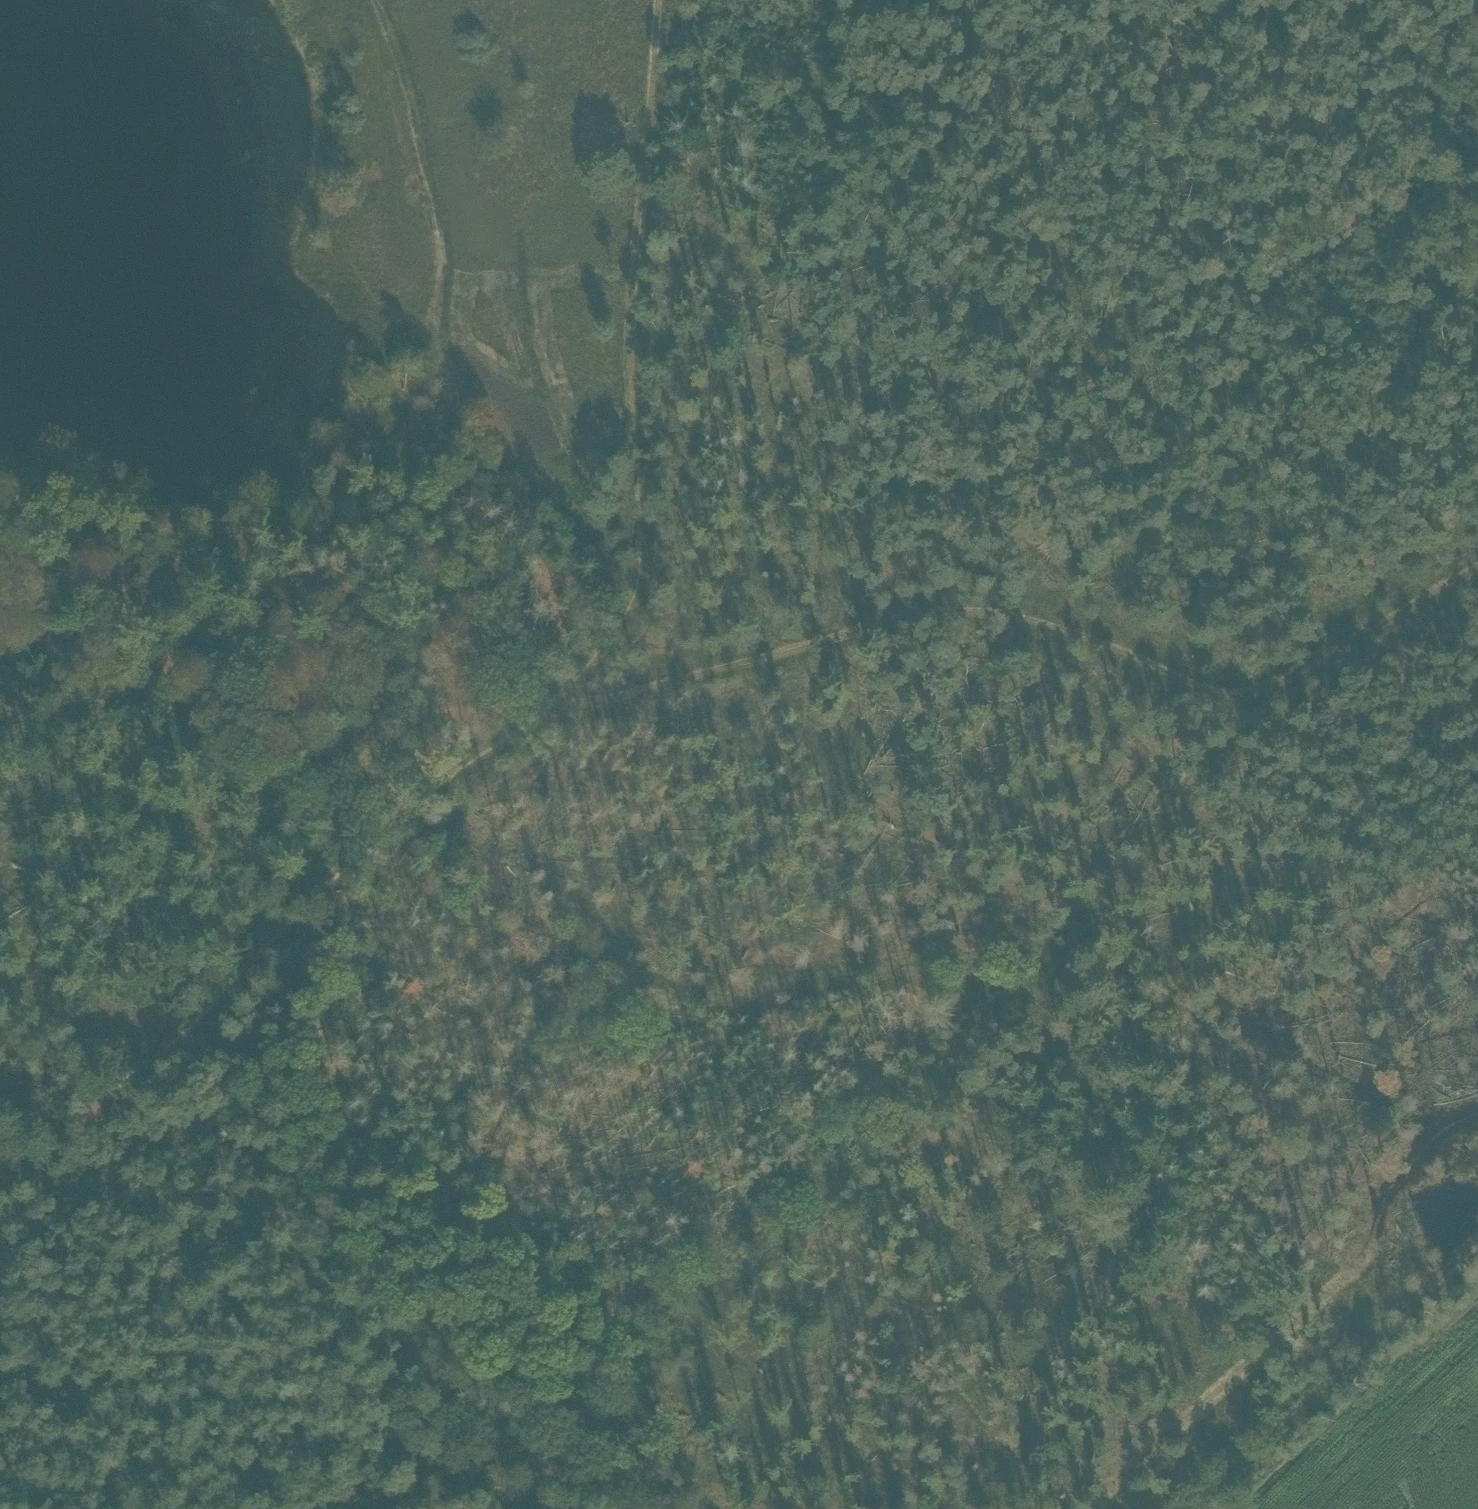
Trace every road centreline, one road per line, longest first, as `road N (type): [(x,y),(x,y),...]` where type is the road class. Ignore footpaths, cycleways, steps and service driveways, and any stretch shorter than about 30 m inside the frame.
road 1 (track): [(341,898),(521,716),(599,626),(628,578),(620,263),(639,0)]
road 2 (track): [(673,1508),(589,1395),(396,1293),(213,1028)]
road 3 (track): [(1477,1240),(1182,1508)]
road 4 (track): [(213,1028),(341,898)]

